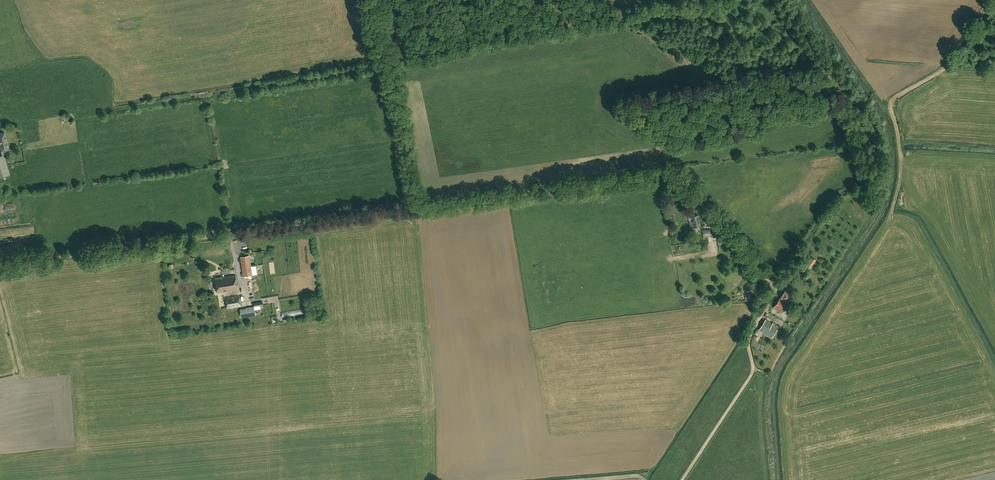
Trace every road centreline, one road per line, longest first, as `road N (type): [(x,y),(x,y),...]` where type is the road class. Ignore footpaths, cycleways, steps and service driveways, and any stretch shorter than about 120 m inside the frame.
road 1 (unclassified): [(752,332),(774,285),(669,174),(0,266)]
road 2 (track): [(900,195),(902,157),(889,103),(941,73),(989,0)]

